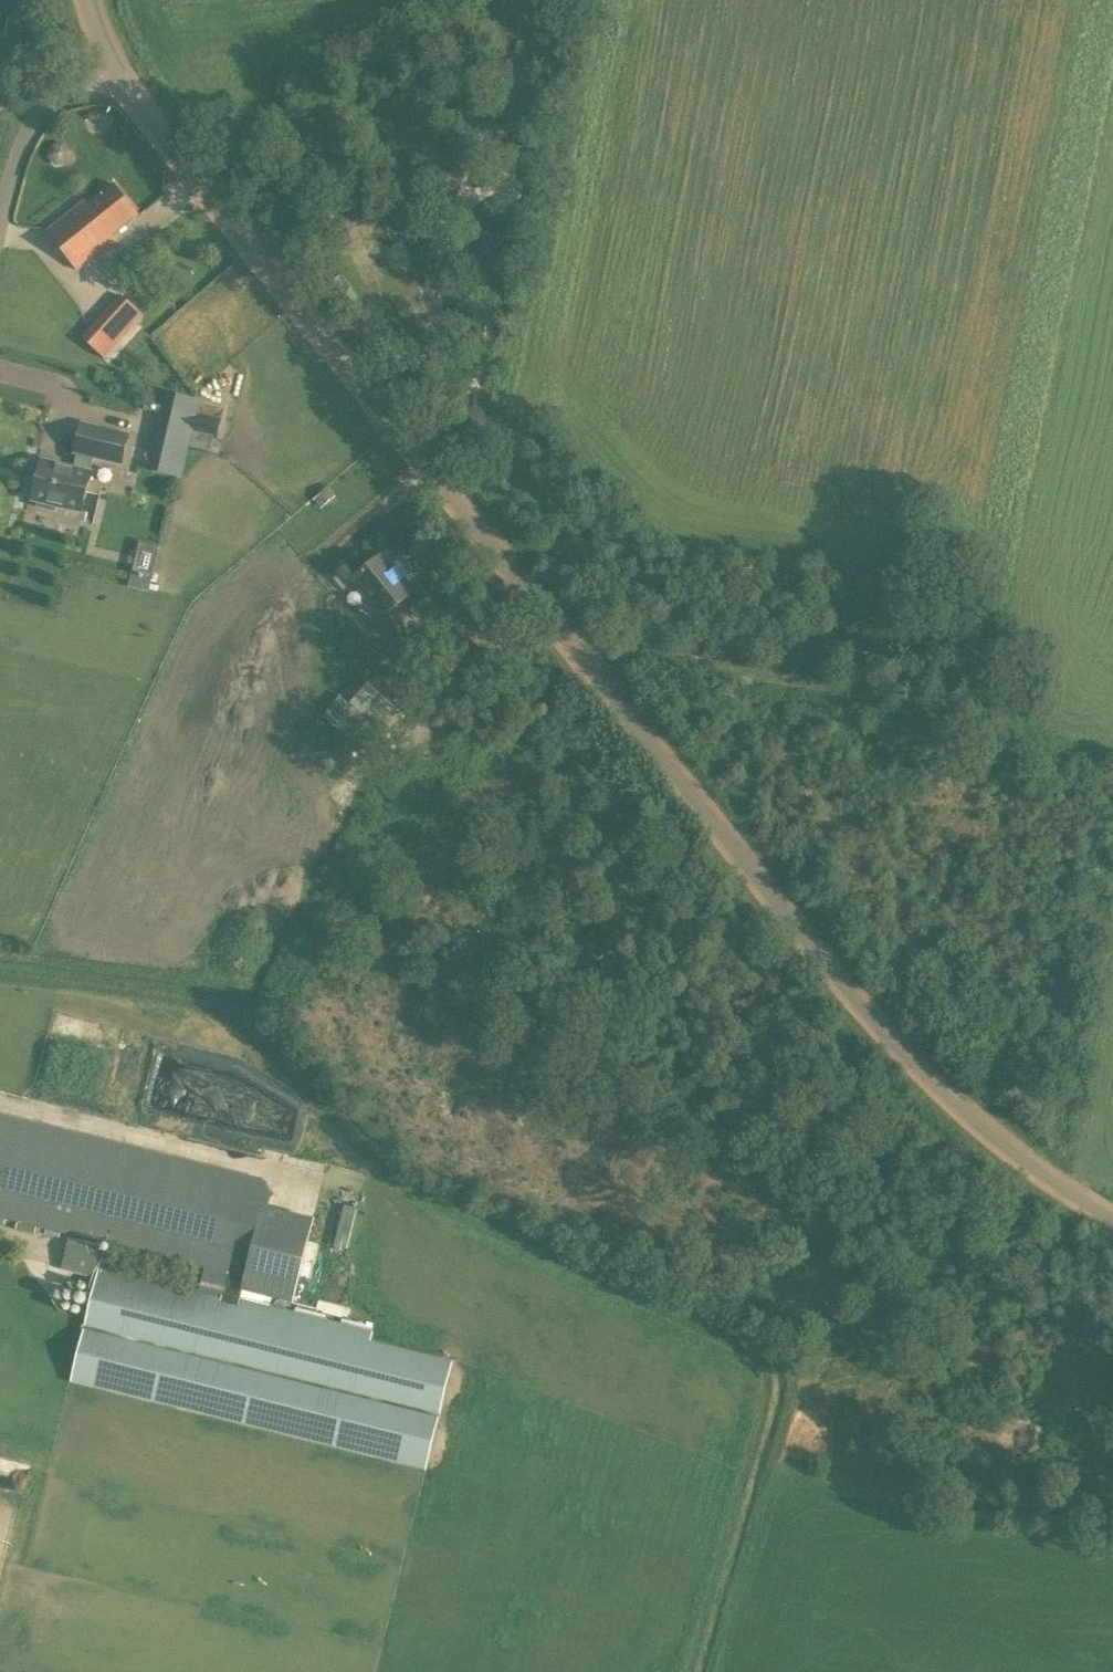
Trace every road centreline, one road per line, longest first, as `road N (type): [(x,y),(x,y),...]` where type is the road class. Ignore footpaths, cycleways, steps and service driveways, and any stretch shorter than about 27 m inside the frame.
road 1 (tertiary): [(1112,1223),(1028,1163),(874,1021),(162,138),(112,63)]
road 2 (unclassified): [(0,214),(30,126),(55,95),(112,63)]

